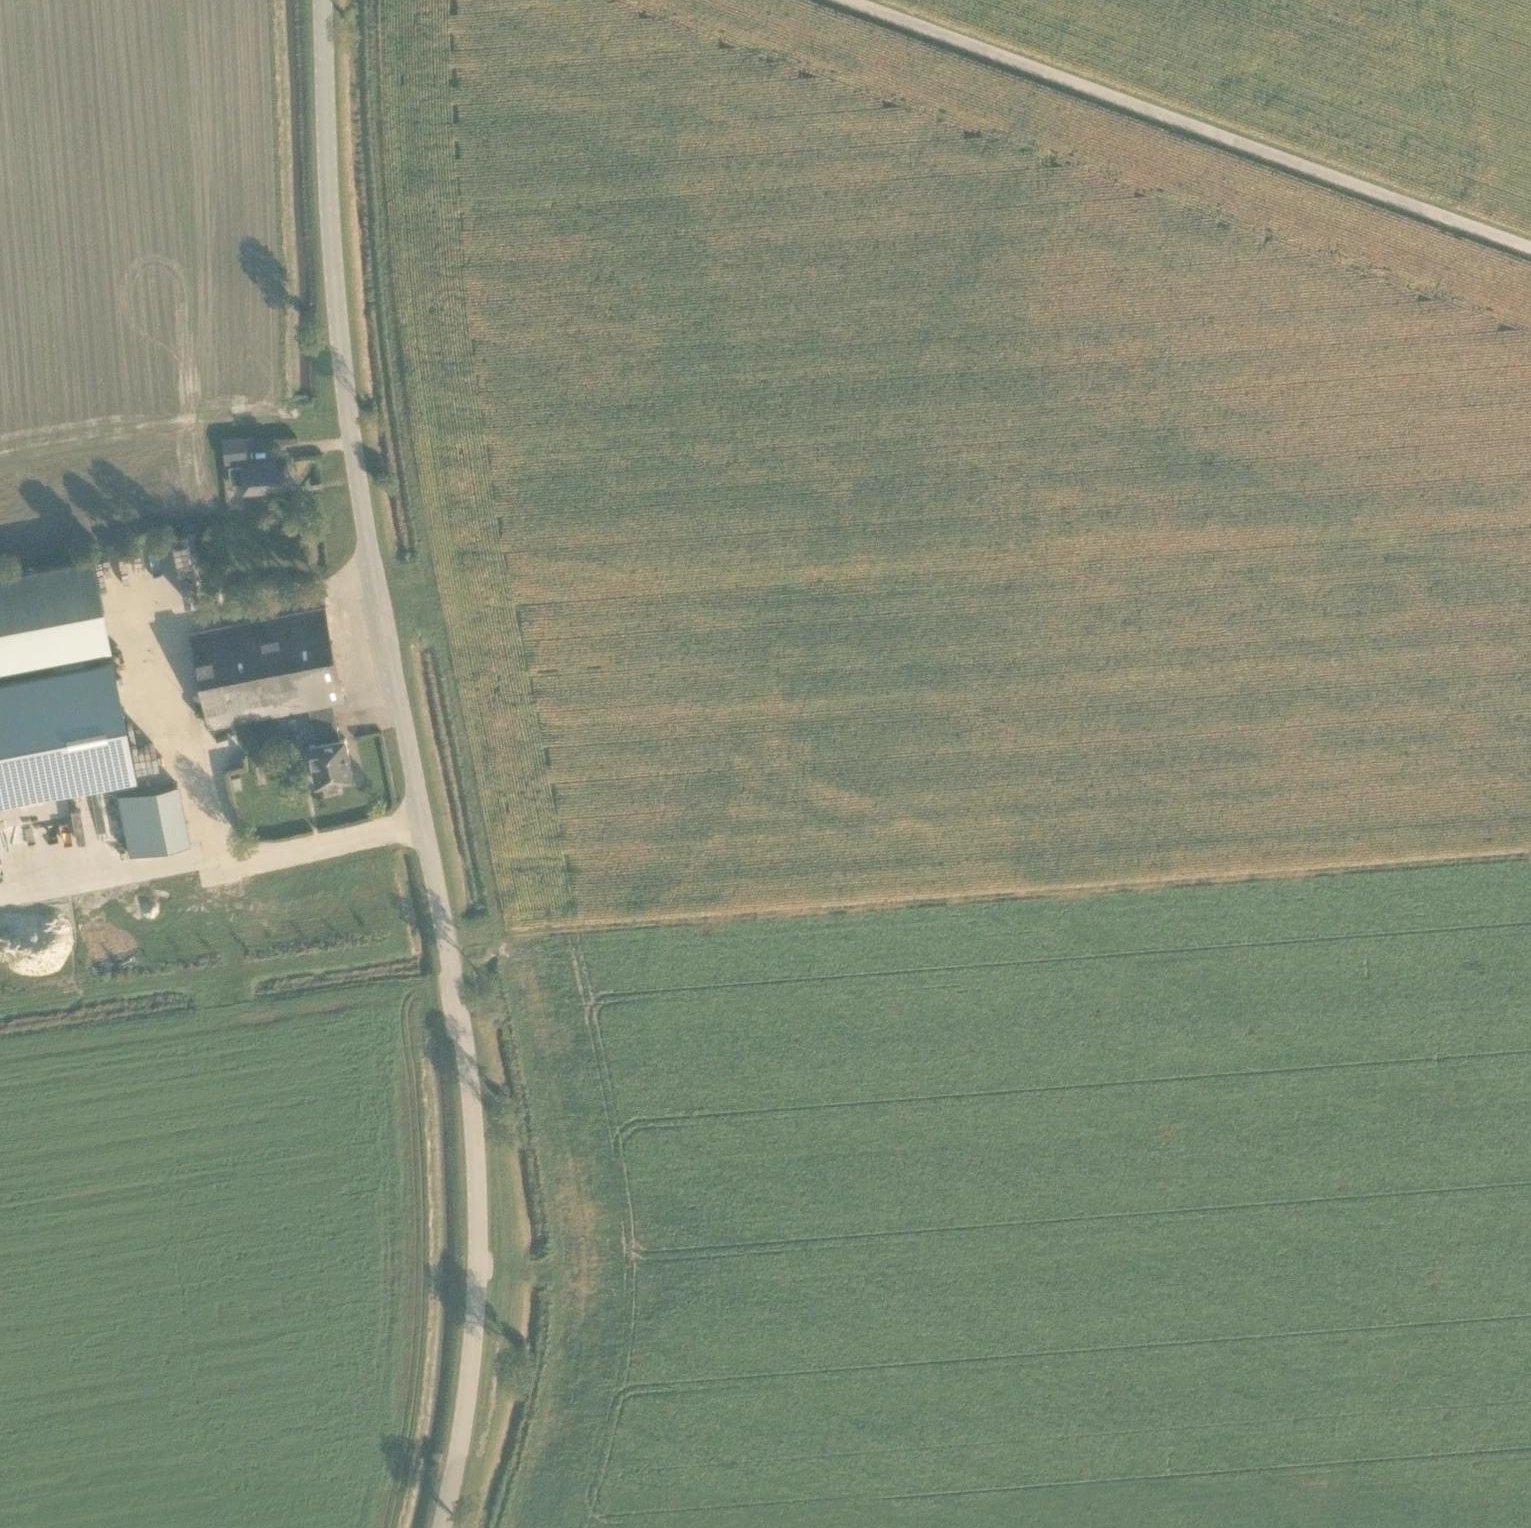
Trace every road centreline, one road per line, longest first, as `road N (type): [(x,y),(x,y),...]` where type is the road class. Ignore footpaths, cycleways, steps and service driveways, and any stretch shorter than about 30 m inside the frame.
road 1 (tertiary): [(443,1527),(475,1327),(478,1190),(456,1009),(359,480),(335,258),(324,0)]

